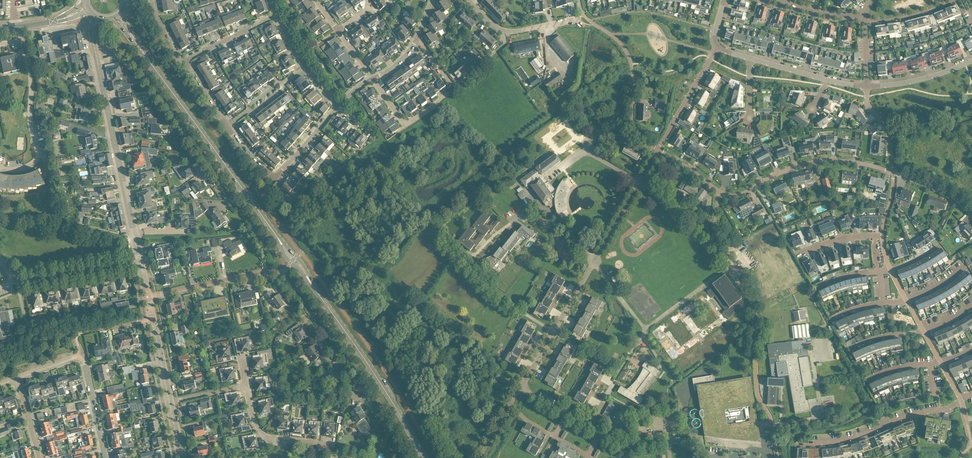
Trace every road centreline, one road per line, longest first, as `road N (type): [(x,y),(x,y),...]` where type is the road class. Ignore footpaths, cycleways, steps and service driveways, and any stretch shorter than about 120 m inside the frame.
road 1 (residential): [(971,214),(937,189),(844,161),(791,168),(741,194),(720,192)]
road 2 (residential): [(140,261),(95,49),(98,18)]
road 3 (secondary): [(272,229),(151,63)]
road 4 (residential): [(1,170),(27,168),(40,154),(18,27)]
road 5 (unclassified): [(467,268),(494,236),(539,206),(594,261)]
road 6 (residential): [(798,444),(842,441),(961,400)]
road 7 (secondary): [(410,432),(324,302)]
road 8 (residential): [(0,258),(20,281),(140,261)]
road 9 (residential): [(796,255),(844,237),(883,237),(891,270)]
road 10 (residential): [(404,123),(453,88),(418,37)]

